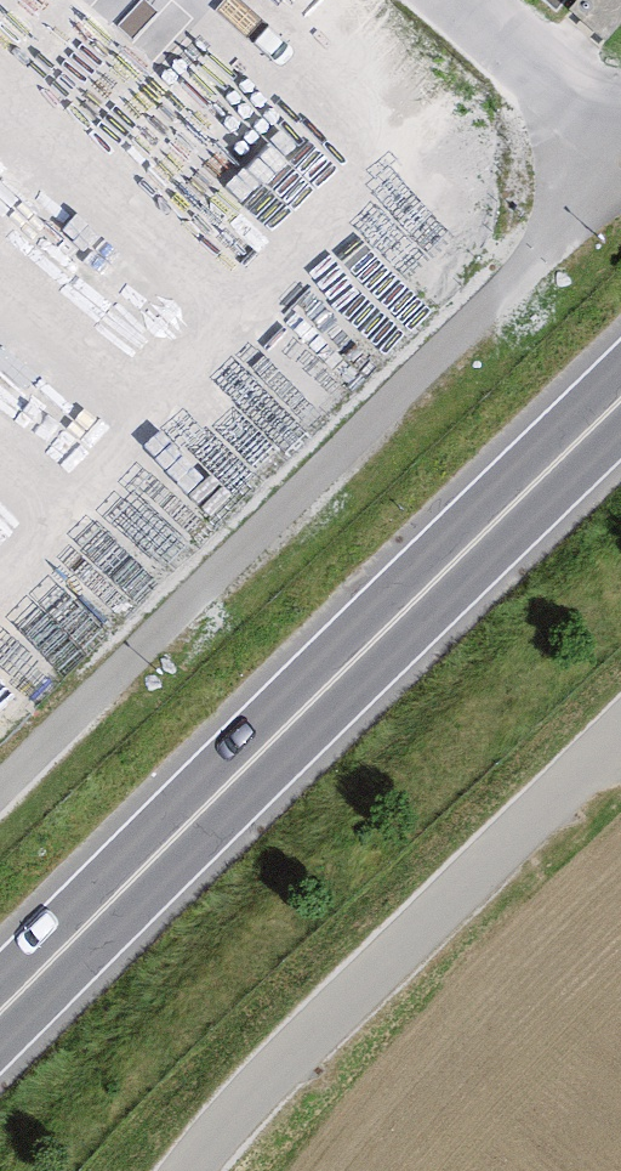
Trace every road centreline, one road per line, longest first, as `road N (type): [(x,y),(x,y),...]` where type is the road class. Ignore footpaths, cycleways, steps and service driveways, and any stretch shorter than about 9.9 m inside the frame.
road 1 (trunk): [(620,399),(0,1010)]
road 2 (unclassified): [(0,794),(620,190)]
road 3 (residential): [(620,725),(272,1066),(185,1170)]
road 4 (unclassified): [(441,0),(620,161)]

